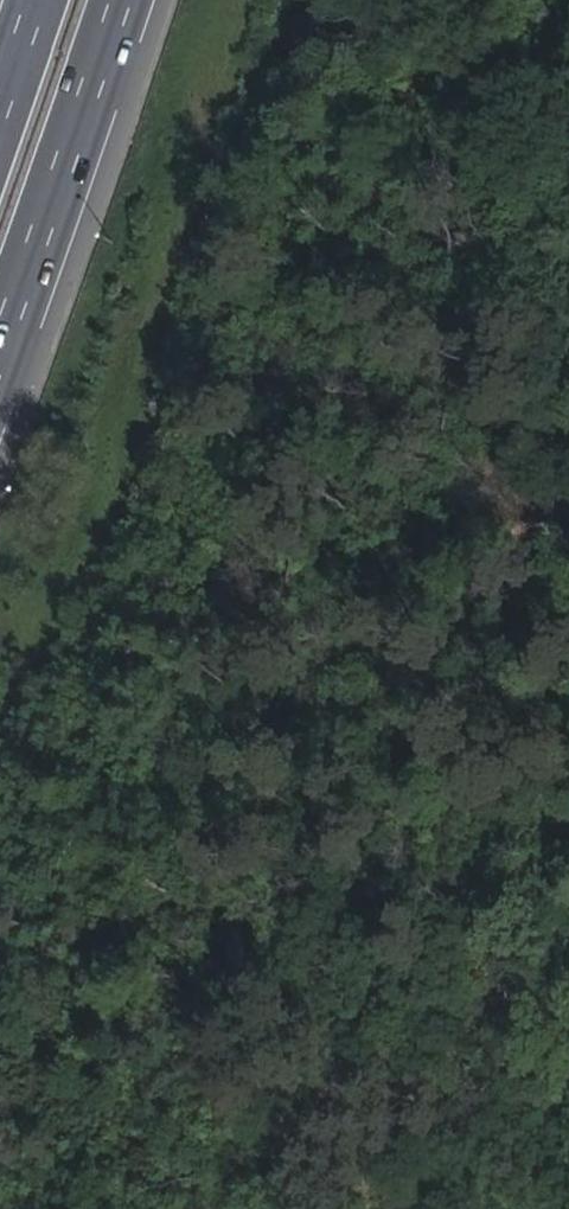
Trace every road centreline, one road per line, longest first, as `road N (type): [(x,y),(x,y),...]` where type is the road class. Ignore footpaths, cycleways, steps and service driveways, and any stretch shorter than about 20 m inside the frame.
road 1 (trunk): [(0,340),(120,0)]

